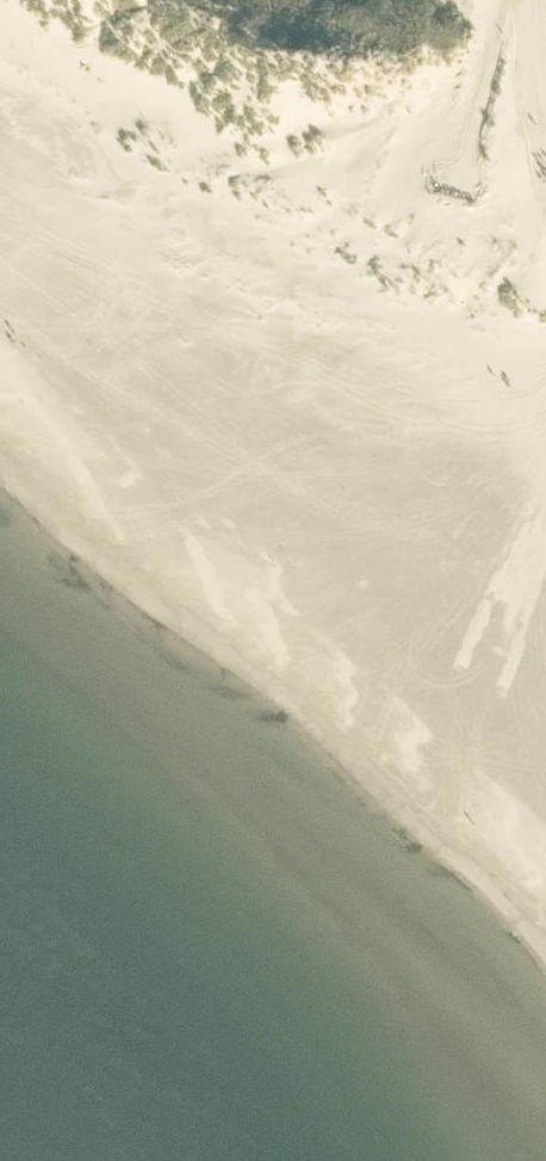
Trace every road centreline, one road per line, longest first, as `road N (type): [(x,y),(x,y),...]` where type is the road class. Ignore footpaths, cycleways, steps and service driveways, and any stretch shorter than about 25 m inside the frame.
road 1 (unclassified): [(545,165),(527,68),(541,0)]

